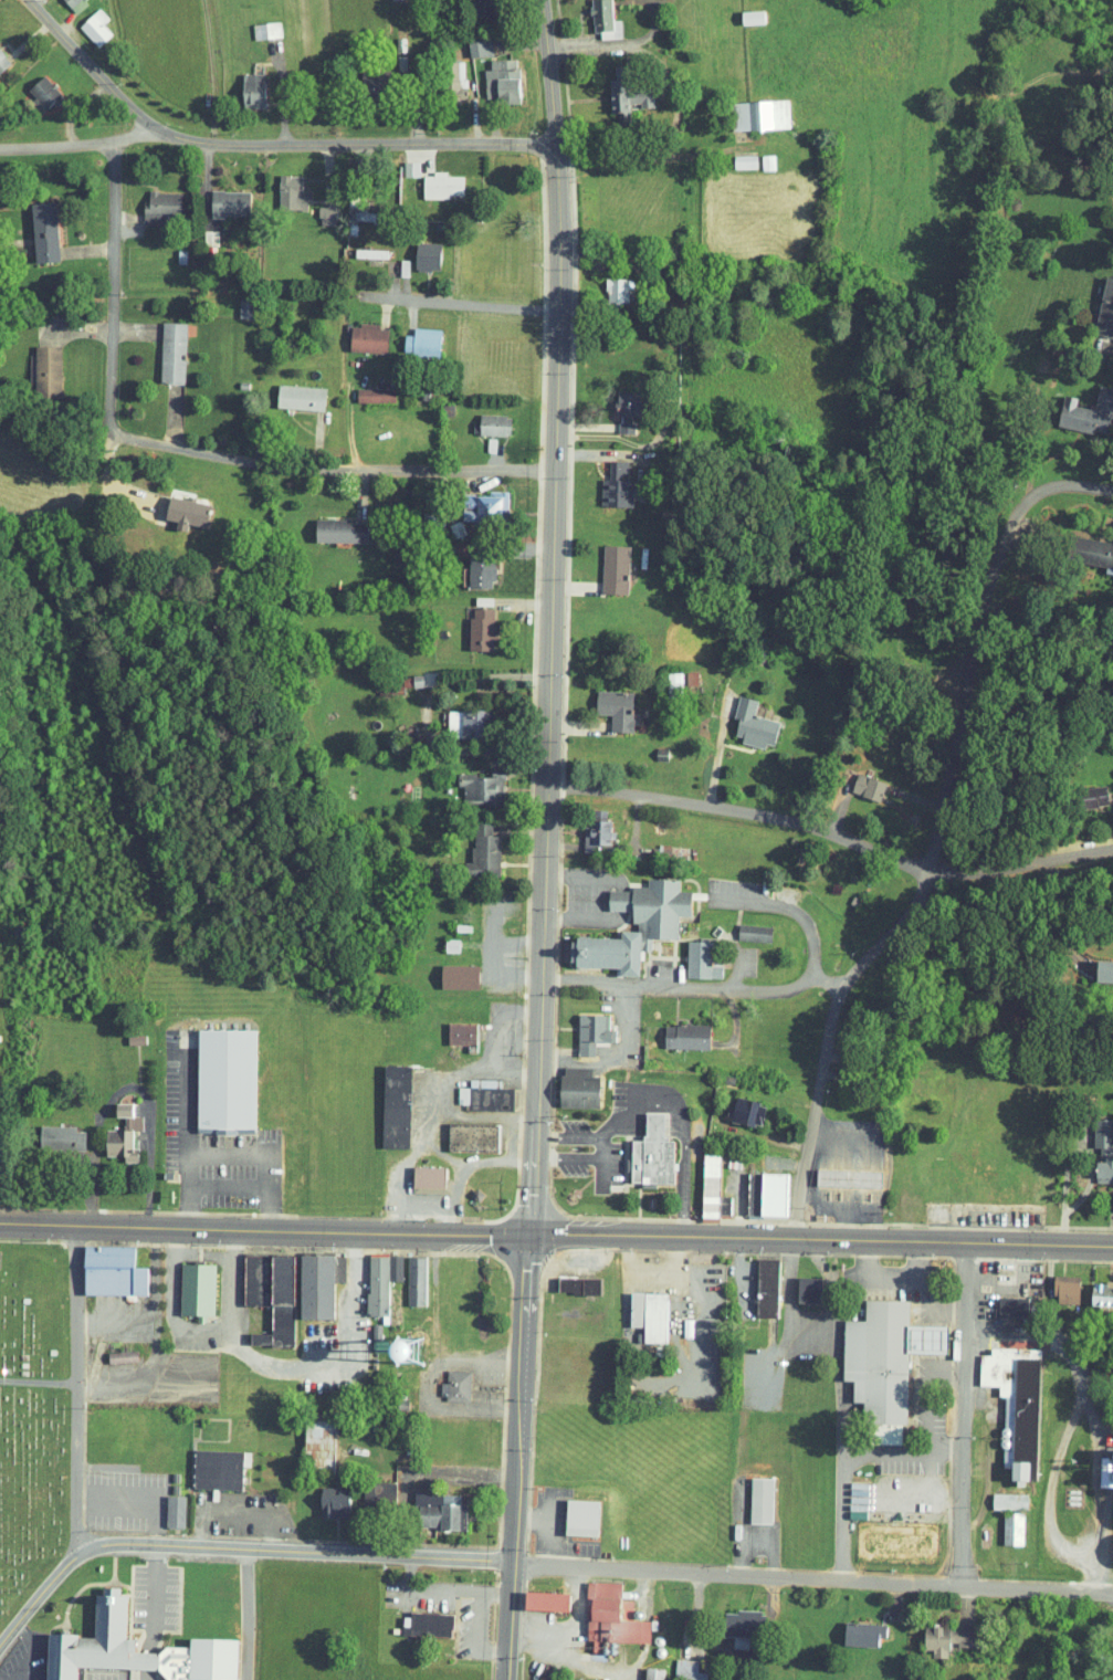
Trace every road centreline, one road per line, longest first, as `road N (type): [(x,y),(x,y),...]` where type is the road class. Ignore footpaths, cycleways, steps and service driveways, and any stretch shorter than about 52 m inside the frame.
road 1 (primary): [(537,1127),(560,253),(541,0)]
road 2 (residential): [(784,1239),(818,1018),(850,962),(903,901),(945,789),(976,633),(1005,540)]
road 3 (residential): [(512,1562),(1112,1593)]
road 4 (primary): [(529,1235),(1112,1249)]
road 5 (residential): [(1112,850),(948,875),(910,873),(800,828),(549,783)]
road 6 (primary): [(0,1223),(529,1235)]
road 7 (primary): [(503,1679),(529,1235)]
road 8 (residential): [(556,472),(283,468),(115,433)]
road 9 (residential): [(75,1557),(98,1542),(512,1562)]
road 10 (residential): [(555,145),(200,145),(151,129)]
road 11 (residential): [(963,1585),(967,1241)]
road 12 (residential): [(75,1557),(74,1225)]
road 13 (residential): [(119,139),(115,433)]
road 14 (residential): [(559,314),(359,296)]
road 15 (residential): [(151,129),(23,0)]
road 16 (residential): [(0,149),(151,129)]
road 17 (residential): [(1112,493),(1068,486),(1036,493),(1005,540)]

